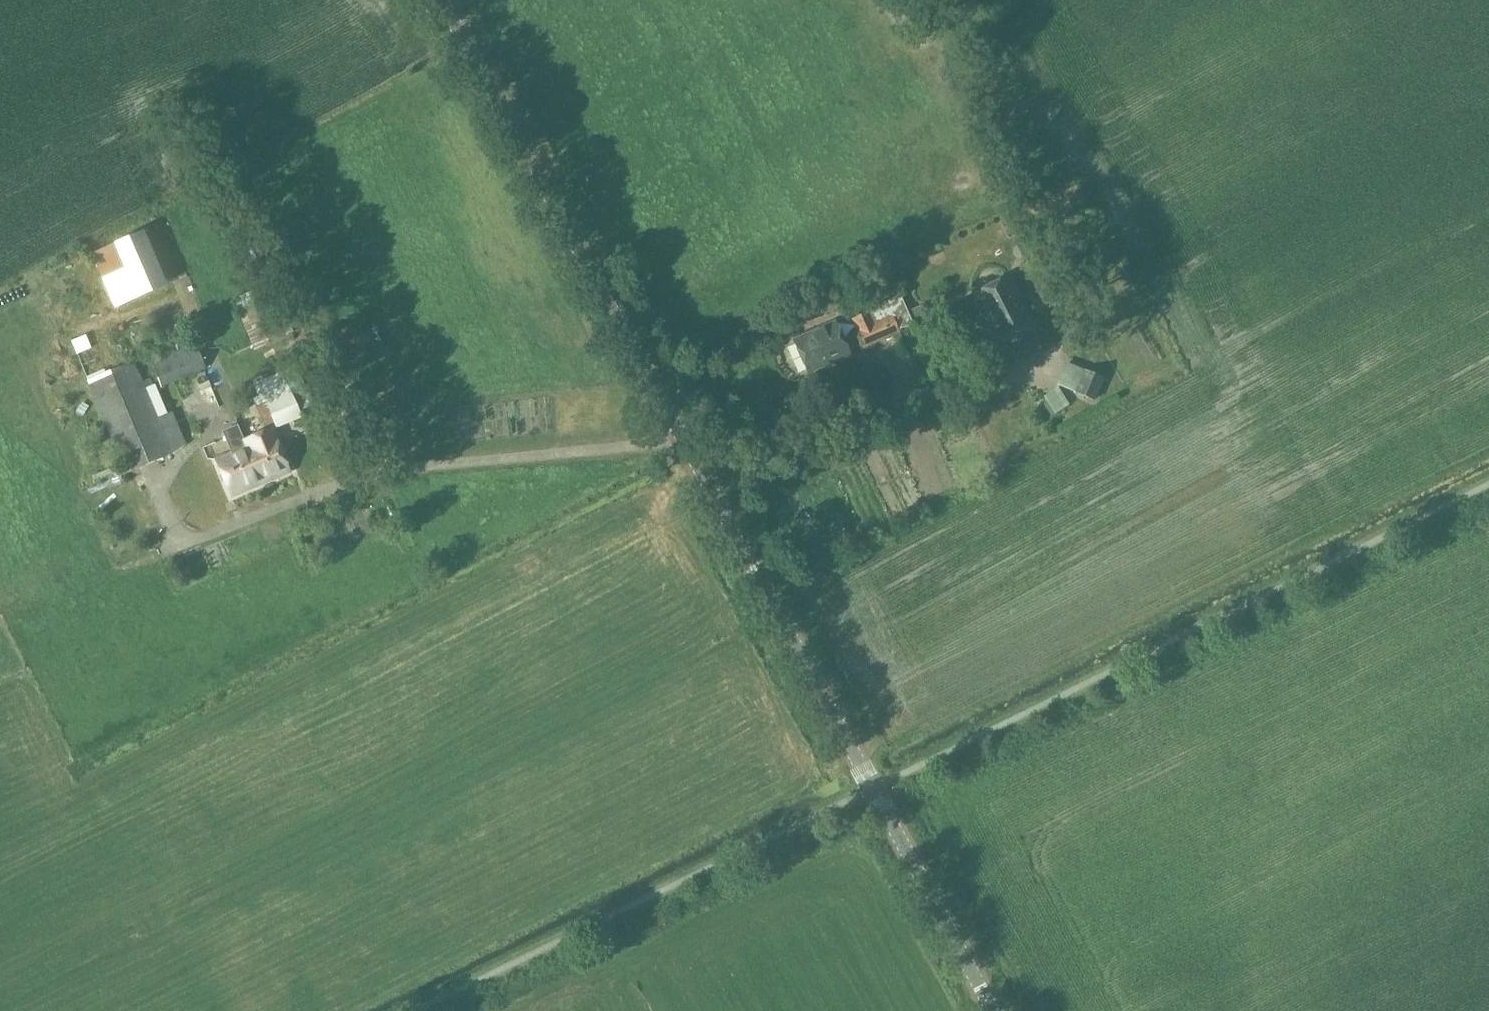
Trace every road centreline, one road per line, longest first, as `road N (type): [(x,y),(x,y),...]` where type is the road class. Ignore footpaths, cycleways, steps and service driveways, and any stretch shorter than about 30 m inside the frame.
road 1 (tertiary): [(991,1010),(428,0)]

